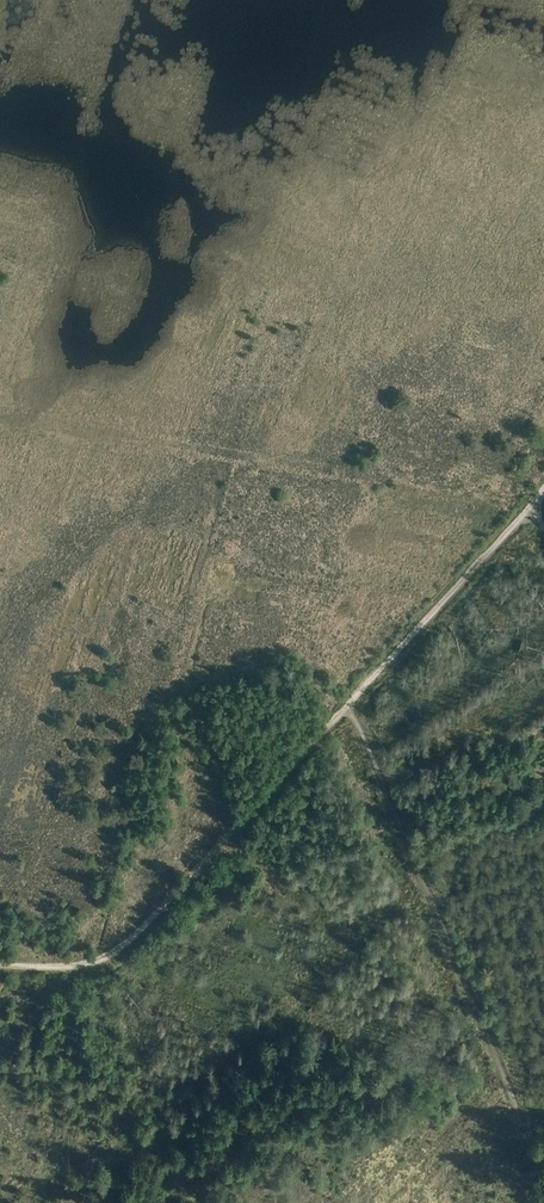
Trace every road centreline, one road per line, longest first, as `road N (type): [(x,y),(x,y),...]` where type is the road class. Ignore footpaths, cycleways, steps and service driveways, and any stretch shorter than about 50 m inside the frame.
road 1 (track): [(543,1176),(351,703)]
road 2 (track): [(351,703),(117,952),(64,968),(0,964)]
road 3 (track): [(533,505),(351,703)]

